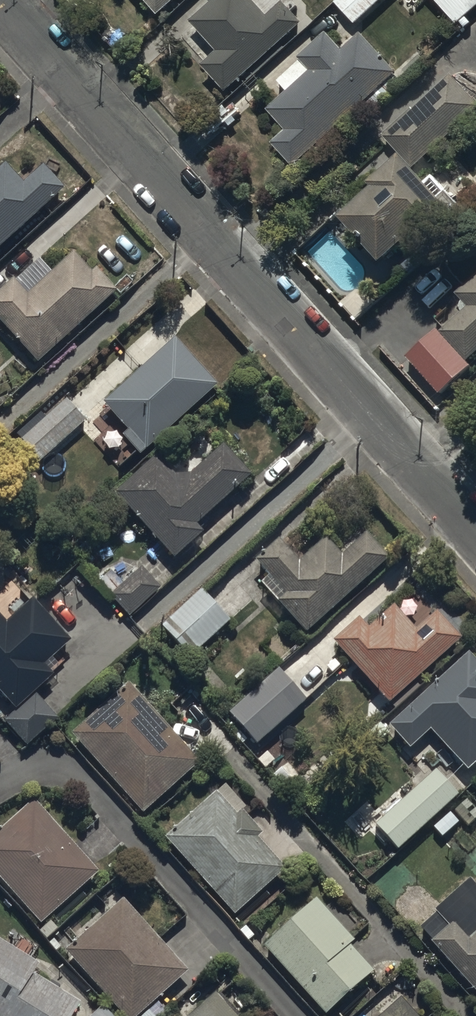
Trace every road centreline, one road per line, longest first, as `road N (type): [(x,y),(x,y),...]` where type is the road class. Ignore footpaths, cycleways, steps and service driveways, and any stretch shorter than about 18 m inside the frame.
road 1 (residential): [(475,529),(1,0)]

